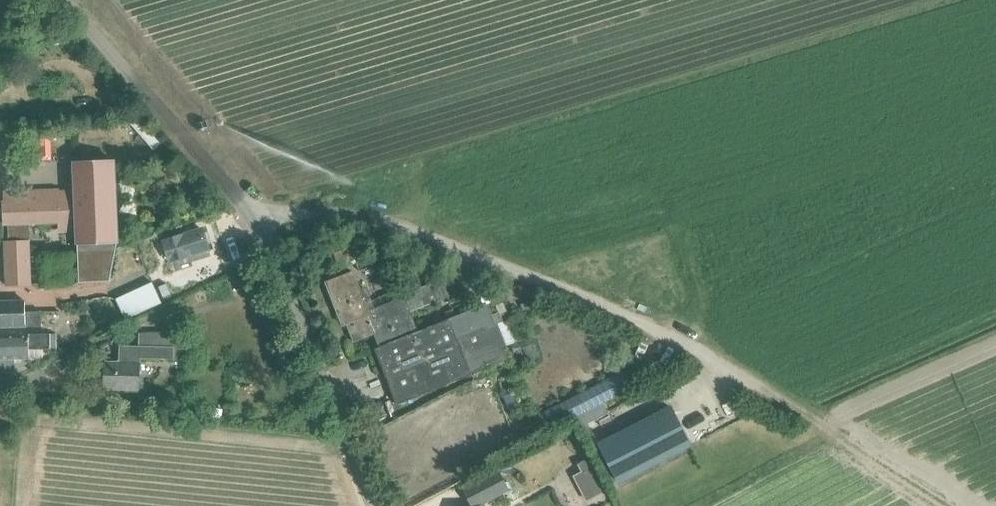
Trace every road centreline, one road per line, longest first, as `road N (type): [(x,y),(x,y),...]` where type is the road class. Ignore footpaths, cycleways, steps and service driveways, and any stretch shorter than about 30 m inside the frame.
road 1 (track): [(259,215),(377,225),(592,301),(788,402),(964,505)]
road 2 (unclassified): [(373,505),(259,215),(70,0)]

